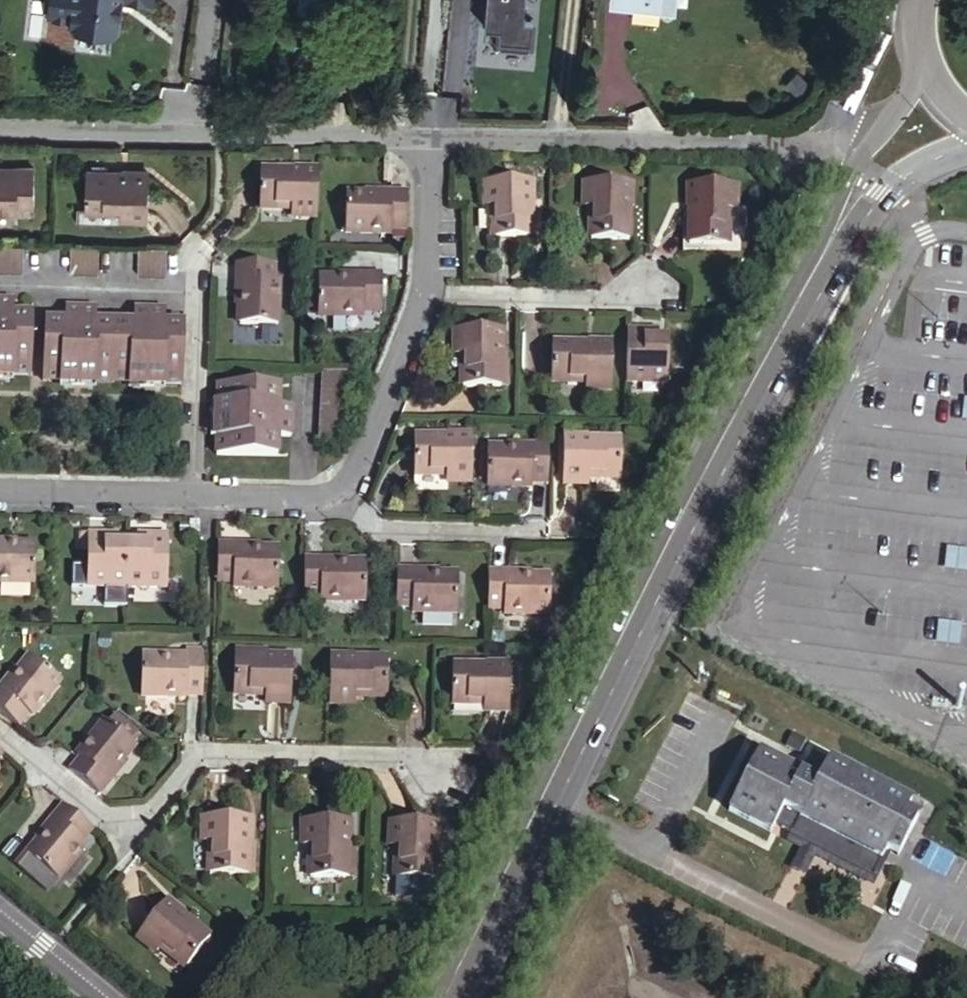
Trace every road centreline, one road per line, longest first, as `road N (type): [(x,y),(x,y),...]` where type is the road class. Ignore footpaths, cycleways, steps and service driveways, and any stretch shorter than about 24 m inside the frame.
road 1 (tertiary): [(826,255),(445,997)]
road 2 (residential): [(0,738),(87,811),(146,808),(190,760),(461,770)]
road 3 (residential): [(421,138),(0,133)]
road 4 (residential): [(777,143),(421,138)]
road 5 (residential): [(422,303),(671,310)]
road 6 (residential): [(337,502),(372,536),(556,542)]
road 7 (residential): [(337,502),(359,470),(422,303)]
road 8 (tertiary): [(922,67),(873,130),(826,255)]
road 9 (residential): [(198,496),(199,290)]
road 10 (residential): [(0,285),(199,290)]
road 11 (residential): [(0,489),(198,496)]
road 12 (tertiary): [(826,255),(881,195),(966,146)]
road 13 (residential): [(422,303),(428,177),(421,138)]
road 14 (residential): [(198,496),(337,502)]

